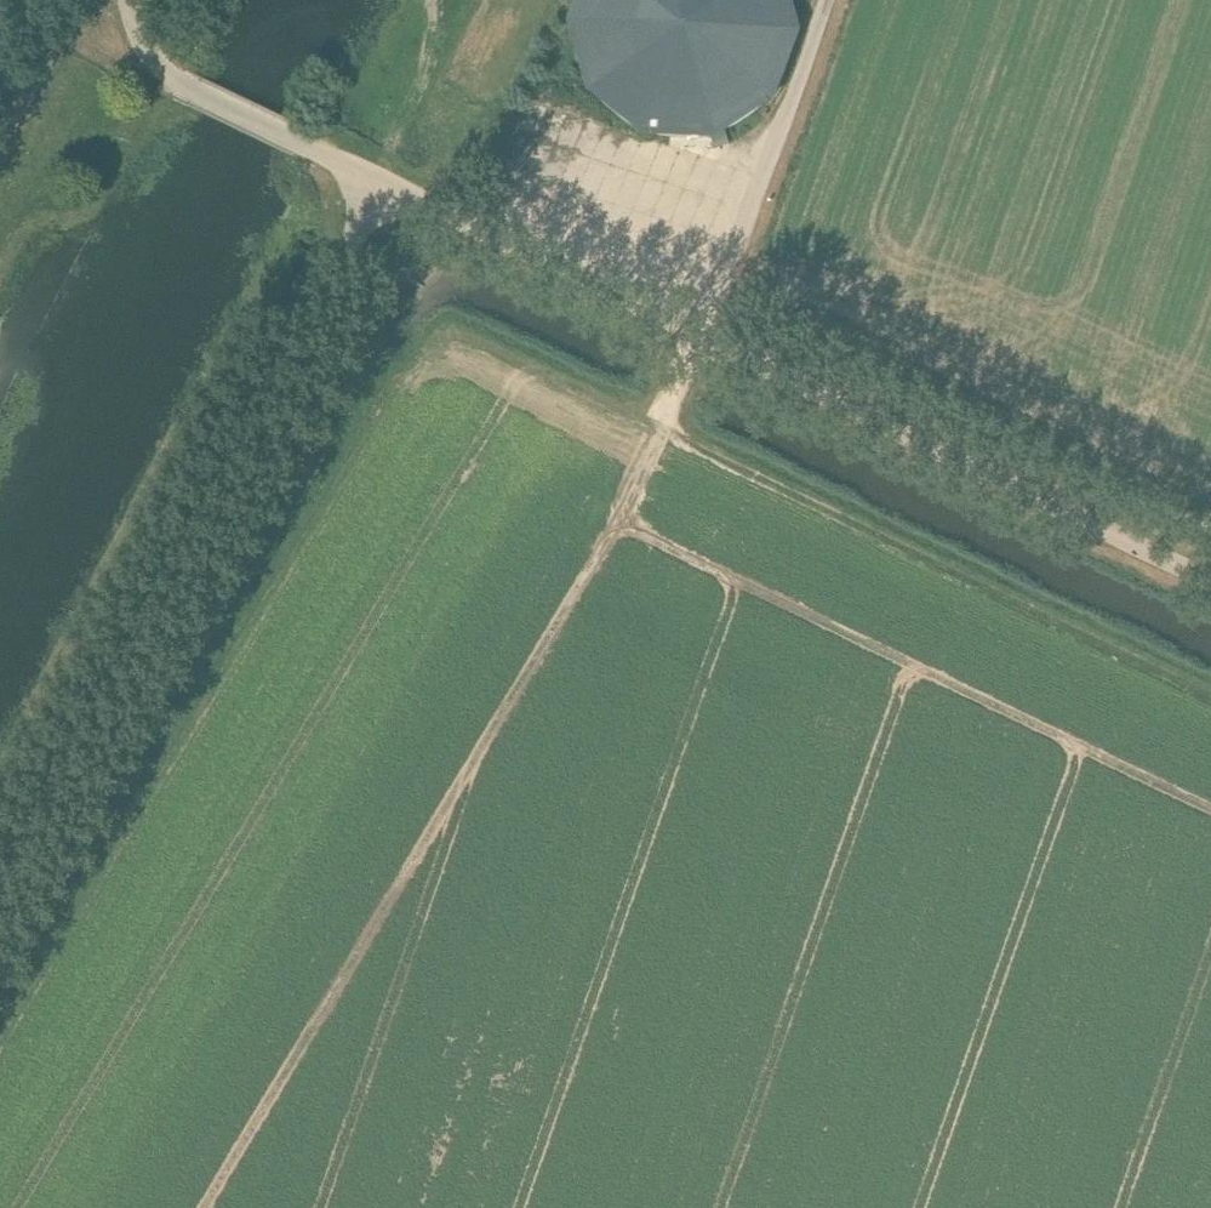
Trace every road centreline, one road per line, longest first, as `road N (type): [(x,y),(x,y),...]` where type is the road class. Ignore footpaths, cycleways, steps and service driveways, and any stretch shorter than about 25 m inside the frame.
road 1 (track): [(701,335),(656,429),(460,338),(441,340),(388,386),(0,1028)]
road 2 (unclassified): [(0,890),(382,183)]
road 3 (track): [(656,429),(1210,695)]
road 4 (unclassified): [(1210,582),(701,335)]
road 5 (track): [(1210,522),(720,285)]
road 6 (unclassified): [(701,335),(826,0)]
road 7 (unclassified): [(701,335),(382,183)]
road 8 (unclassified): [(382,183),(173,79),(148,51),(130,0)]
road 9 (track): [(0,225),(55,151),(108,126)]

